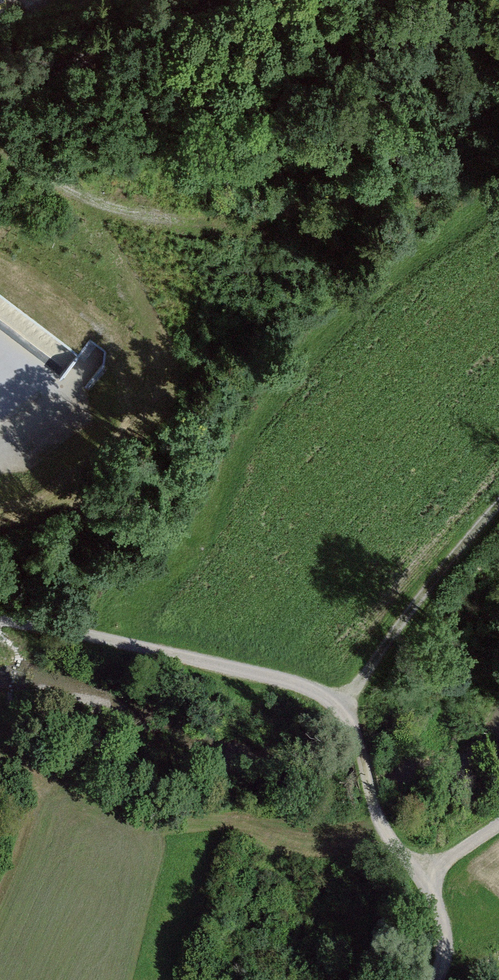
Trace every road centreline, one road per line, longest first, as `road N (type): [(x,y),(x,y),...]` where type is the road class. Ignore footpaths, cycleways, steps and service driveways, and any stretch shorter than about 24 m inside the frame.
road 1 (track): [(0,619),(294,682),(338,707),(362,752),(379,830),(421,872)]
road 2 (track): [(338,707),(498,502)]
road 3 (track): [(0,87),(208,0)]

